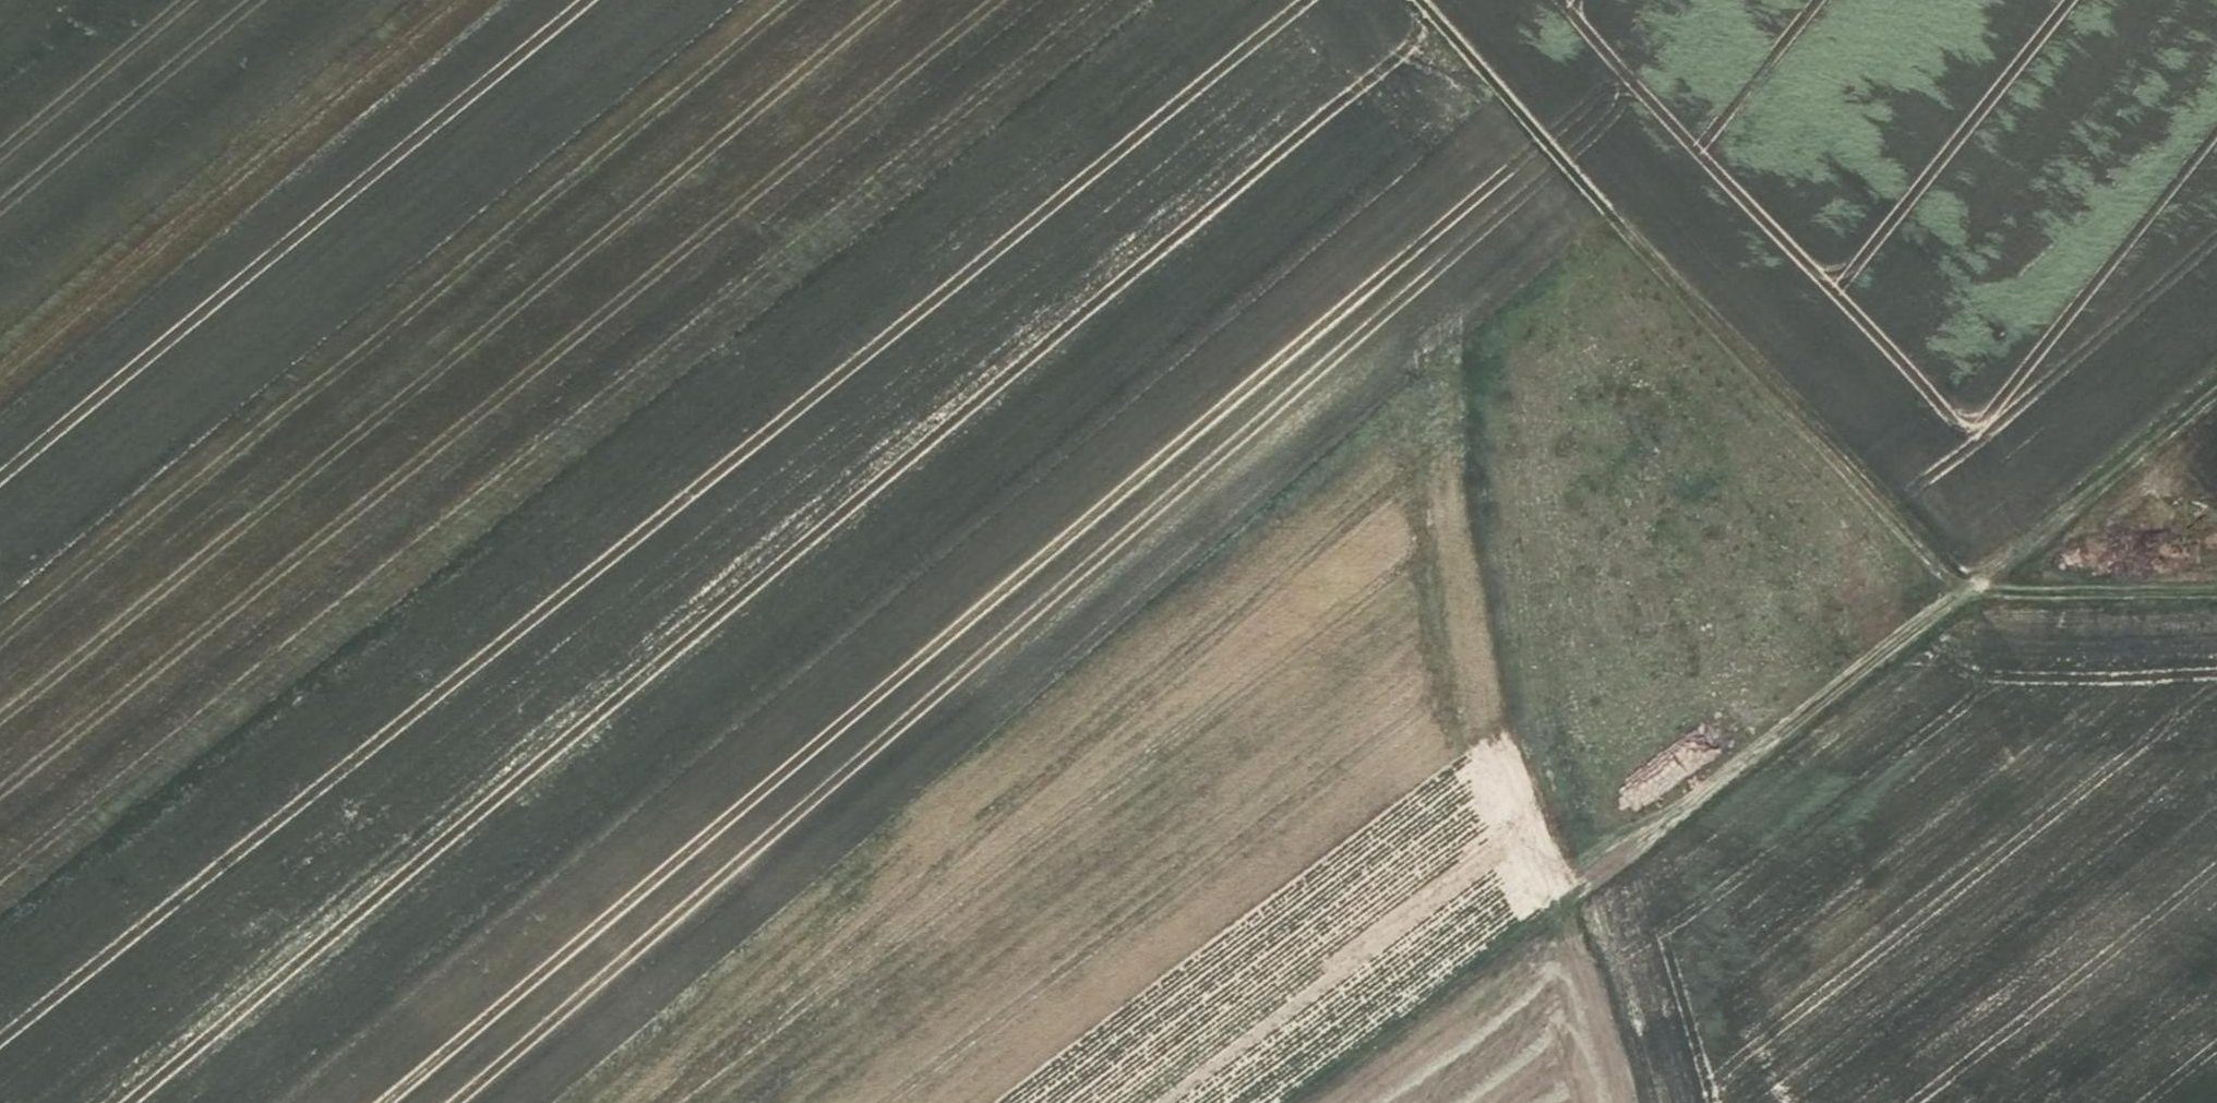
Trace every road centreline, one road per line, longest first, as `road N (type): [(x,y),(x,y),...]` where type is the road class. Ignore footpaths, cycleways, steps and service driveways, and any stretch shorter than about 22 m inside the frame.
road 1 (track): [(1263,1102),(1984,592),(2216,389)]
road 2 (track): [(1984,592),(2216,594)]

